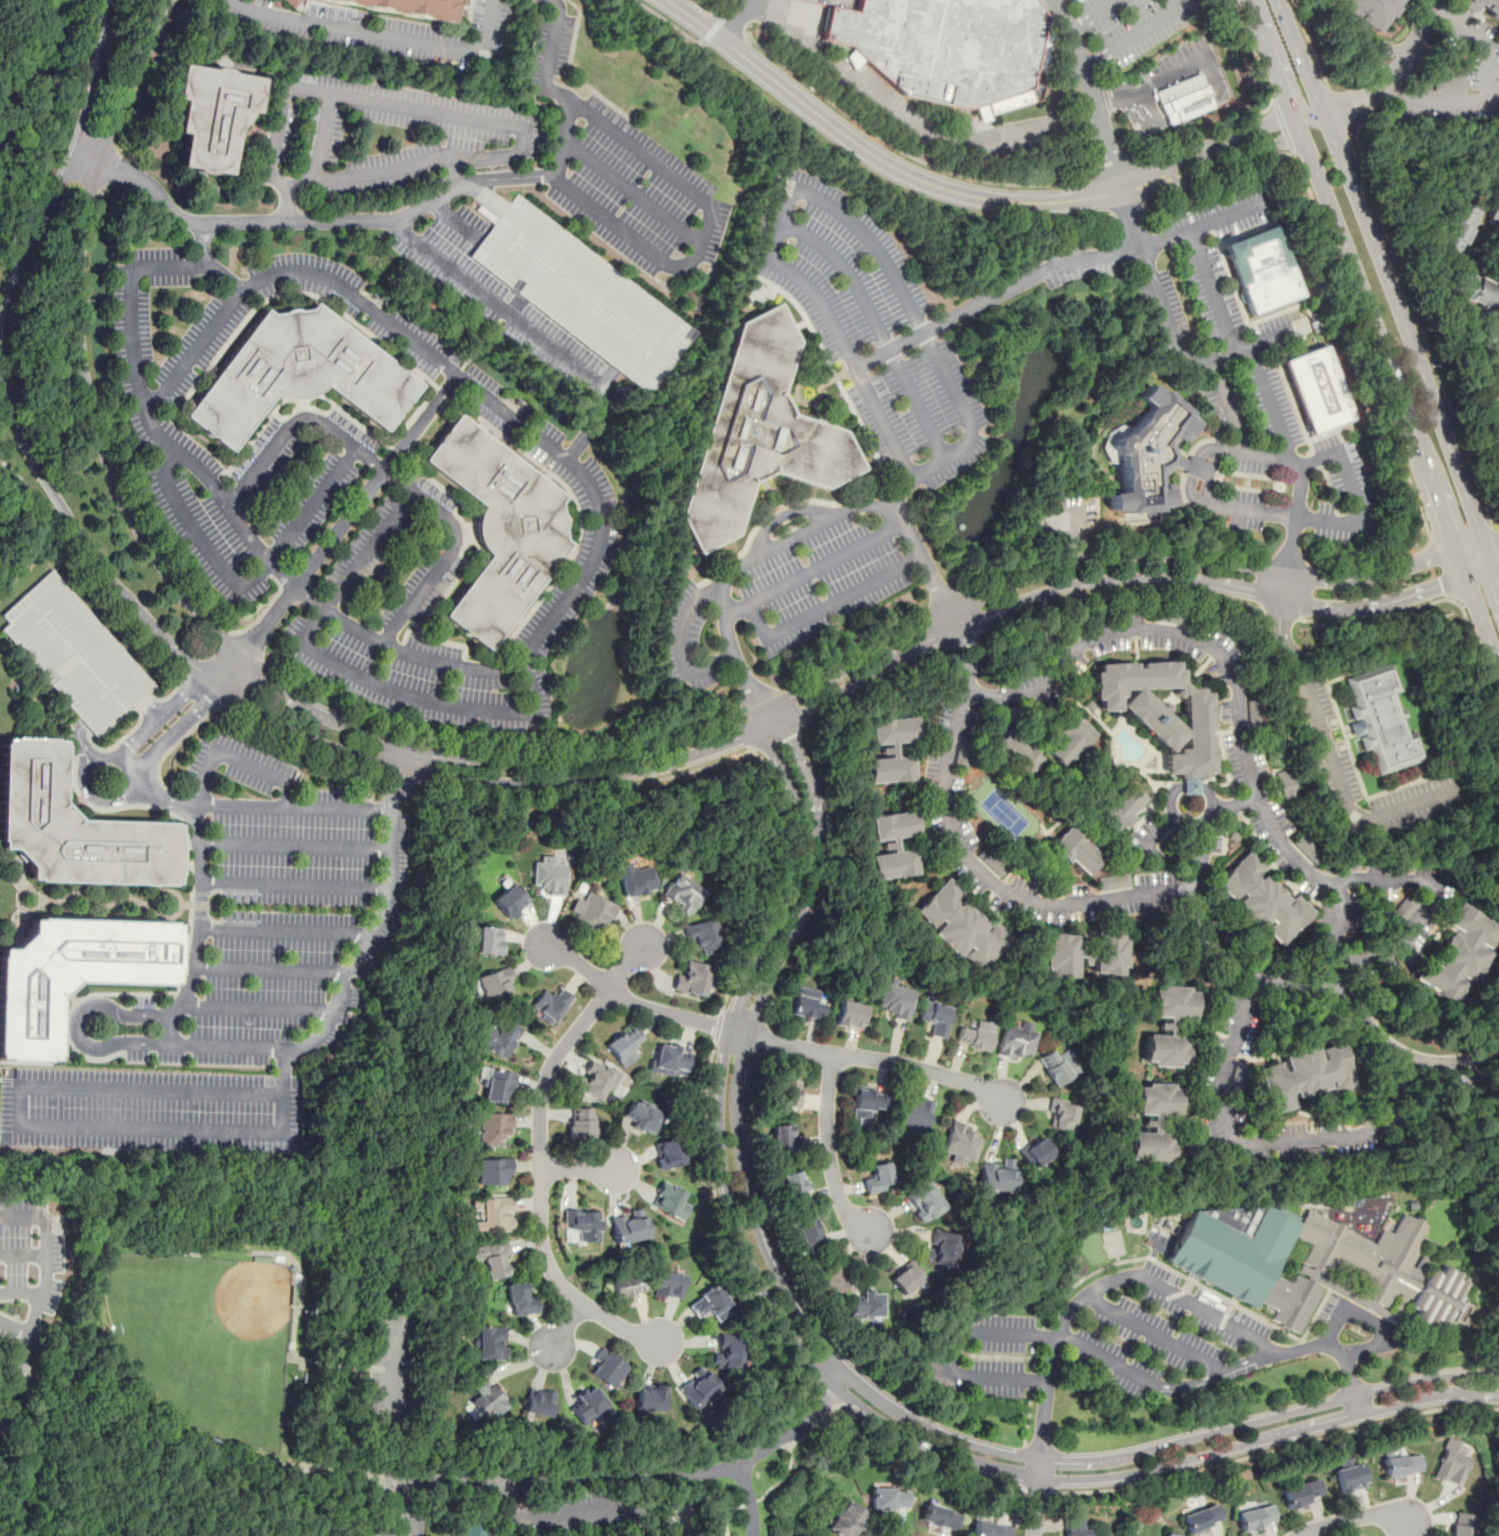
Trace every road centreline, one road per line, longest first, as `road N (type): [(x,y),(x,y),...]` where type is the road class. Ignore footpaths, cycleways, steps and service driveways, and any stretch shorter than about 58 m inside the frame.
road 1 (residential): [(764,731),(795,798),(801,843),(793,882),(731,1030),(720,1135),(748,1258),(822,1375),(914,1439),(975,1464),(1062,1480),(1146,1470),(1466,1392)]
road 2 (tertiary): [(109,0),(71,150),(5,310),(2,363),(21,445),(153,629),(276,723),(438,773),(519,783),(629,774),(764,731)]
road 3 (tertiary): [(762,711),(618,757),(507,765),(445,757),(389,743),(286,694),(170,587),(121,506),(102,454),(79,337),(84,236),(101,163),(169,0)]
road 4 (residential): [(1498,1377),(1415,1381),(1079,1462),(981,1447),(880,1400),(836,1360),(792,1302),(759,1236),(741,1168),(737,1101),(747,1035),(817,867)]
road 5 (residential): [(965,691),(1006,697),(1033,690),(1084,641),(1124,628),(1181,632),(1212,644),(1237,684),(1248,768),(1269,821),(1312,875),(1340,882),(1332,989)]
road 6 (secondary): [(1294,115),(1498,668)]
road 7 (tertiary): [(1286,575),(1164,559),(1079,562),(952,611),(762,711)]
road 8 (tertiary): [(764,731),(939,636),(1044,591),(1139,578),(1281,596)]
road 9 (tertiary): [(1147,184),(1052,202),(934,185),(870,153),(669,0)]
road 10 (secondary): [(1498,585),(1323,114)]
road 11 (residential): [(952,611),(969,664),(943,795),(953,831),(979,872),(1017,898),(1057,905),(1193,890)]
road 12 (residential): [(1194,799),(1204,847),(1194,908),(1207,941),(1240,972),(1332,989),(1405,1057),(1461,1061),(1498,1044)]
road 13 (residential): [(608,986),(550,1069),(540,1099),(540,1231),(554,1278),(579,1304),(661,1343)]
road 14 (residential): [(1405,1057),(1388,1107),(1361,1135),(1241,1144),(1215,1102),(1254,979)]
road 15 (residential): [(1267,1355),(1263,1345),(1159,1283),(1125,1272),(1084,1297),(1058,1331),(1039,1459)]
road 16 (residential): [(747,1035),(919,1067),(1005,1101)]
road 17 (residential): [(1335,957),(1379,958),(1433,897),(1433,881),(1340,882)]
road 18 (residential): [(747,1035),(635,1003),(544,940)]
road 19 (tertiary): [(1281,596),(1364,607),(1439,586),(1460,560)]
road 20 (residential): [(832,1055),(826,1131),(834,1184),(845,1211),(871,1233)]
road 21 (tertiary): [(1460,560),(1429,557),(1350,578),(1286,575)]
road 22 (residential): [(1323,114),(1402,68),(1430,0)]
road 23 (tertiary): [(1294,115),(1172,164),(1147,184)]
road 24 (tertiary): [(1147,184),(1178,180),(1300,132)]
road 25 (residential): [(817,867),(814,794),(781,724)]
road 26 (residential): [(1361,1414),(1336,1348),(1267,1355)]
road 27 (secondary): [(1247,0),(1294,115)]
road 28 (secondary): [(1323,114),(1277,0)]

